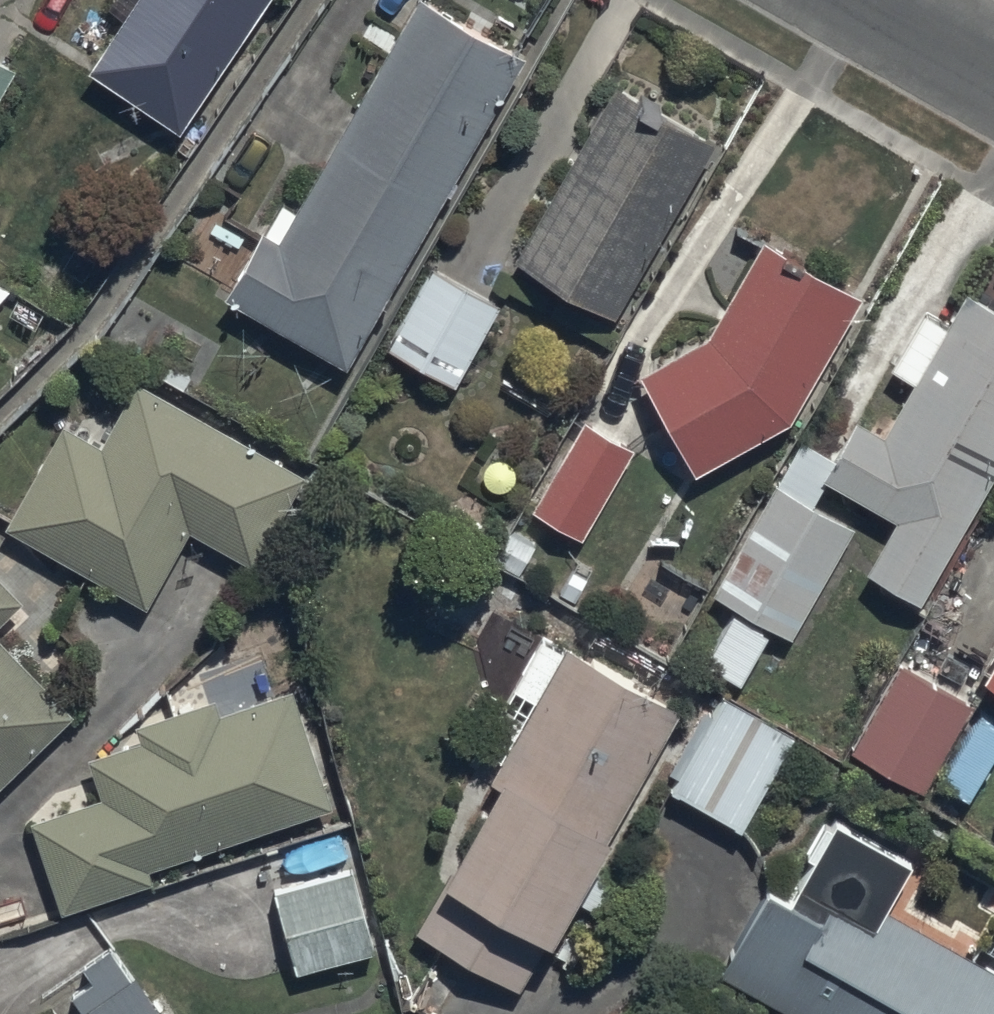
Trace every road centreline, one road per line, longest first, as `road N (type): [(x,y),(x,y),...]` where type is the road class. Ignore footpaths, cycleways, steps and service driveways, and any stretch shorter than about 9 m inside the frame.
road 1 (residential): [(849,0),(993,83)]

